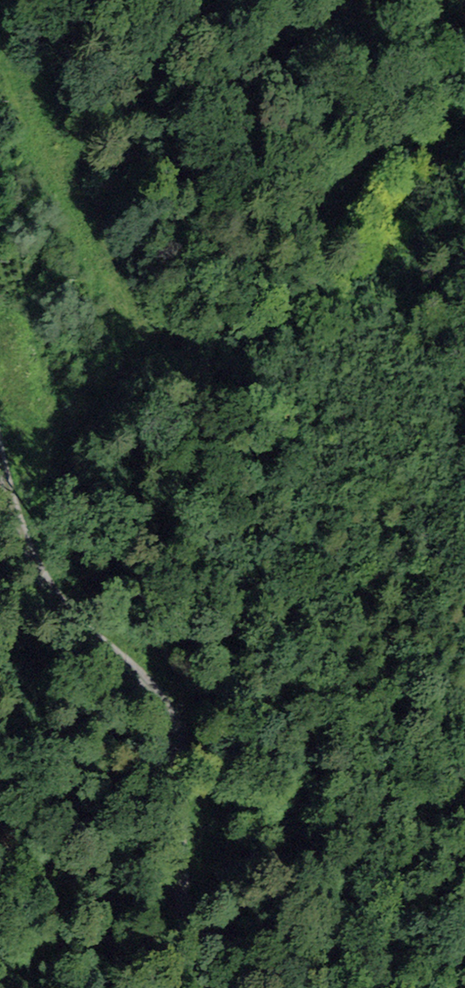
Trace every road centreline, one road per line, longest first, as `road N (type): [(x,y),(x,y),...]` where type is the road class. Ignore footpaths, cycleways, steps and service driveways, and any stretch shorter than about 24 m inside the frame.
road 1 (track): [(0,430),(19,531),(38,574),(78,626),(165,694),(178,760),(179,893),(191,950)]
road 2 (track): [(0,30),(147,344)]

